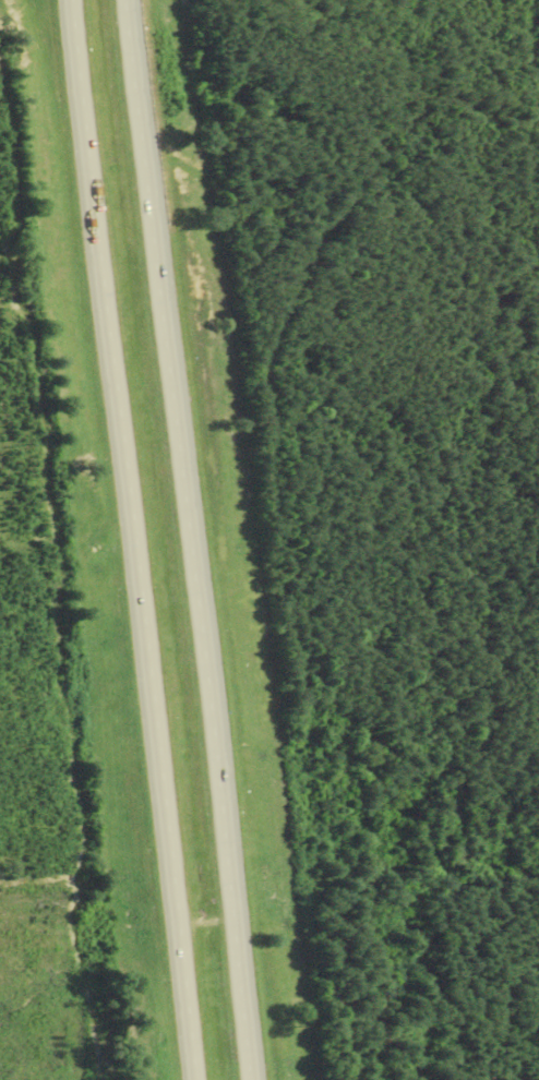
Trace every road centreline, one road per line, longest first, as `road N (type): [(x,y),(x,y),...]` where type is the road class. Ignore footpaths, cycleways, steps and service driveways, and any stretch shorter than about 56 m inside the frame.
road 1 (motorway): [(247,1079),(129,0)]
road 2 (motorway): [(70,0),(134,578)]
road 3 (motorway): [(134,578),(194,1079)]

